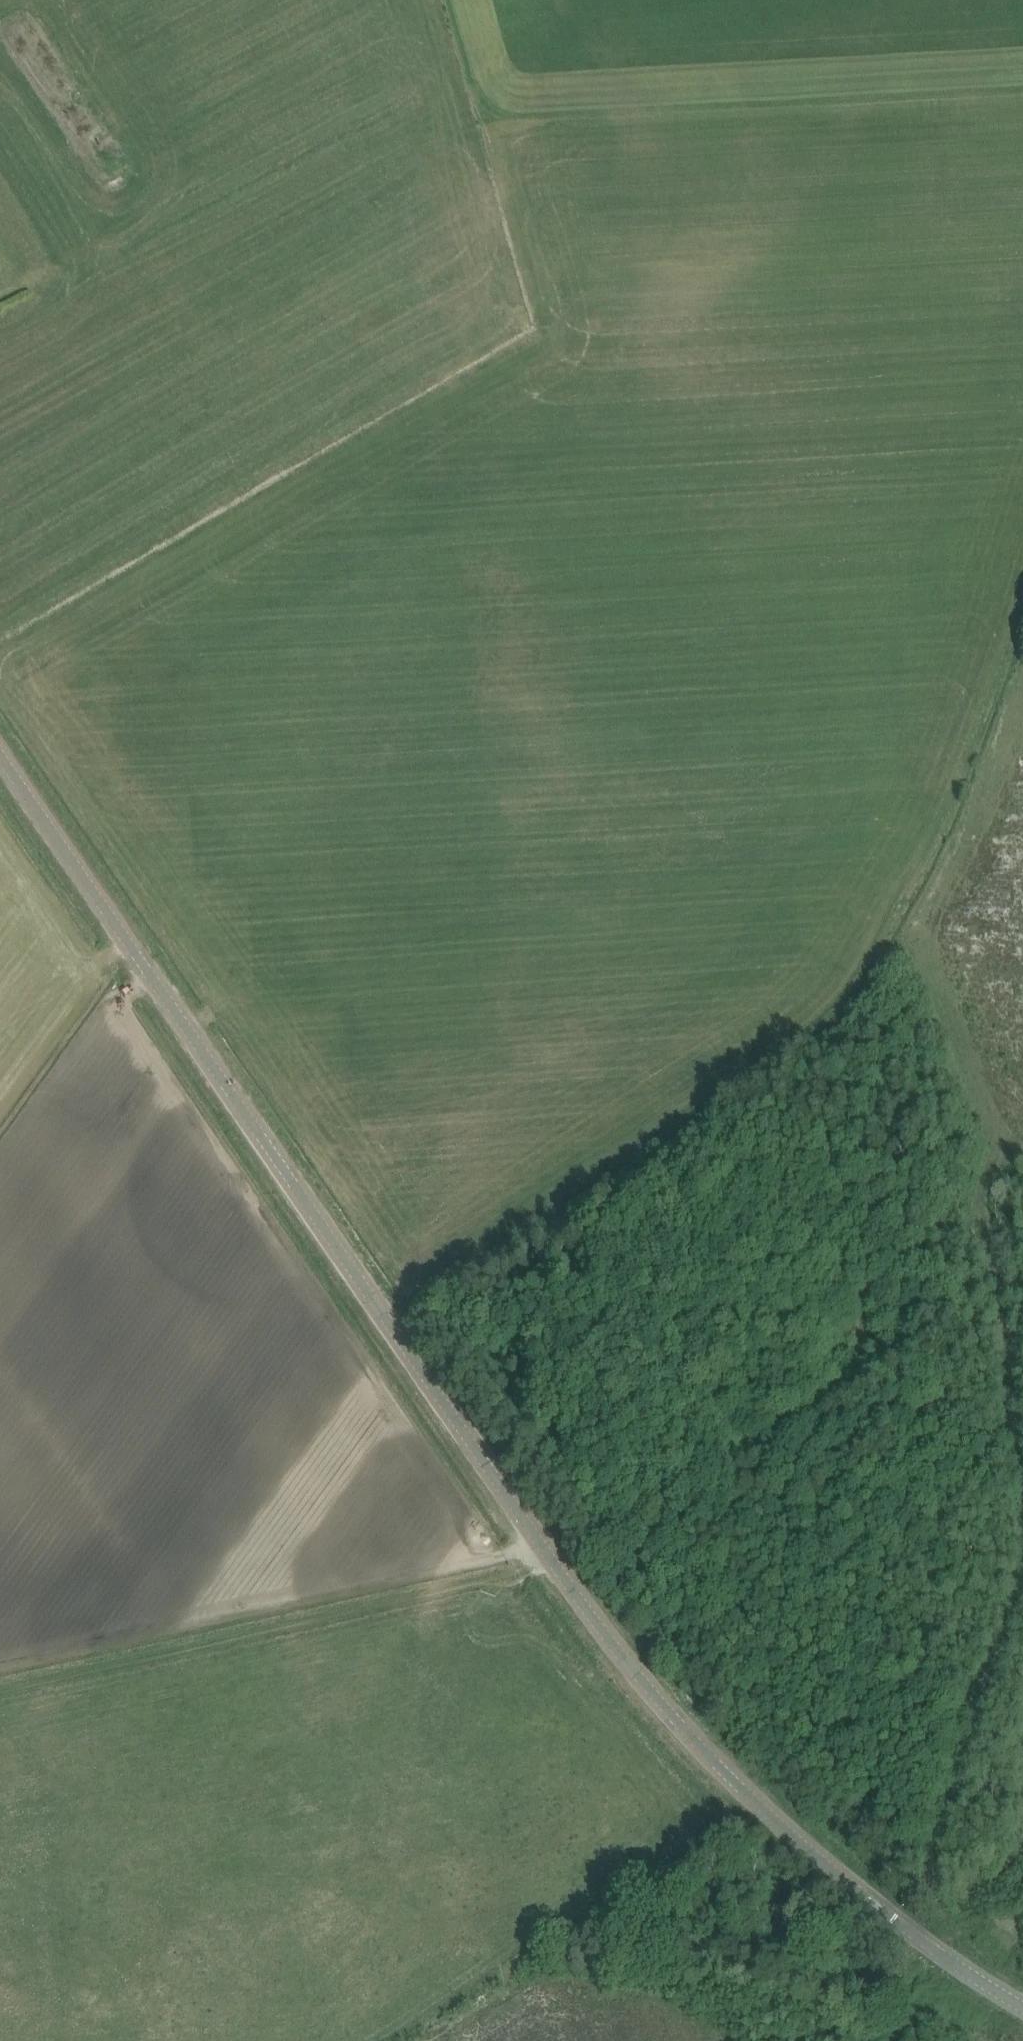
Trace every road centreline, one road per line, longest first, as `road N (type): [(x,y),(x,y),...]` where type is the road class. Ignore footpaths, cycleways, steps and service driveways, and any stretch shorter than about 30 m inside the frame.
road 1 (tertiary): [(1022,2007),(823,1877),(733,1792),(615,1648),(0,755)]

